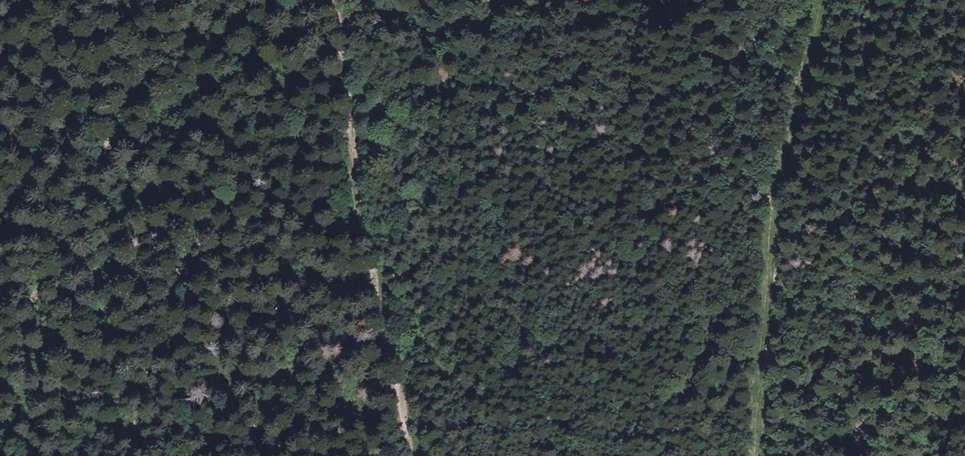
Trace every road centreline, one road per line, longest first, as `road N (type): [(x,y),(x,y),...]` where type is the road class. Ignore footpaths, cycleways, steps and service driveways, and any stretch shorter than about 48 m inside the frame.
road 1 (track): [(332,0),(347,38),(349,185),(381,291),(409,455)]
road 2 (track): [(759,455),(772,245),(797,140),(814,0)]

